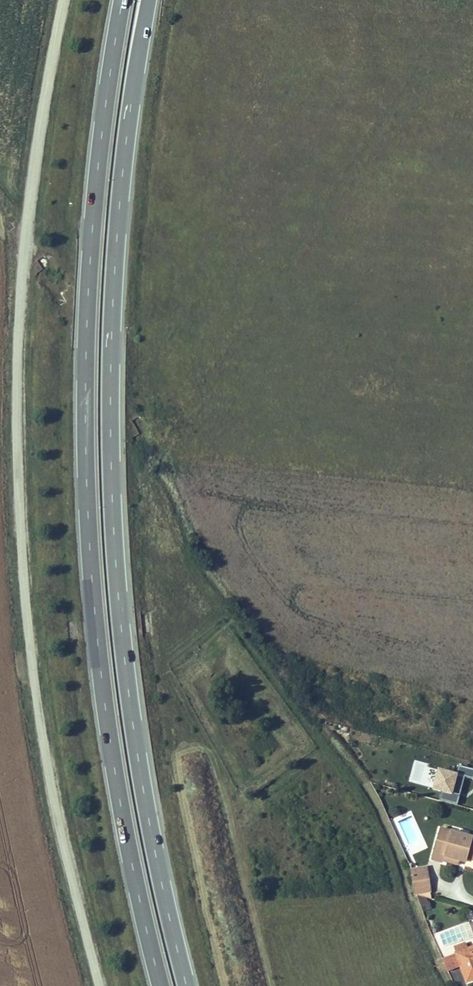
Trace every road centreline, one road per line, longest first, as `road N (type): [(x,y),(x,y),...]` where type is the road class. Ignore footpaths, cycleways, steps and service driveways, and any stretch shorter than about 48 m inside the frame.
road 1 (residential): [(65,0),(23,256),(20,527),(40,723),(99,985)]
road 2 (trunk): [(187,985),(130,707),(113,503),(120,204),(149,0)]
road 3 (trunk): [(123,0),(95,201),(87,479),(110,738),(161,985)]

